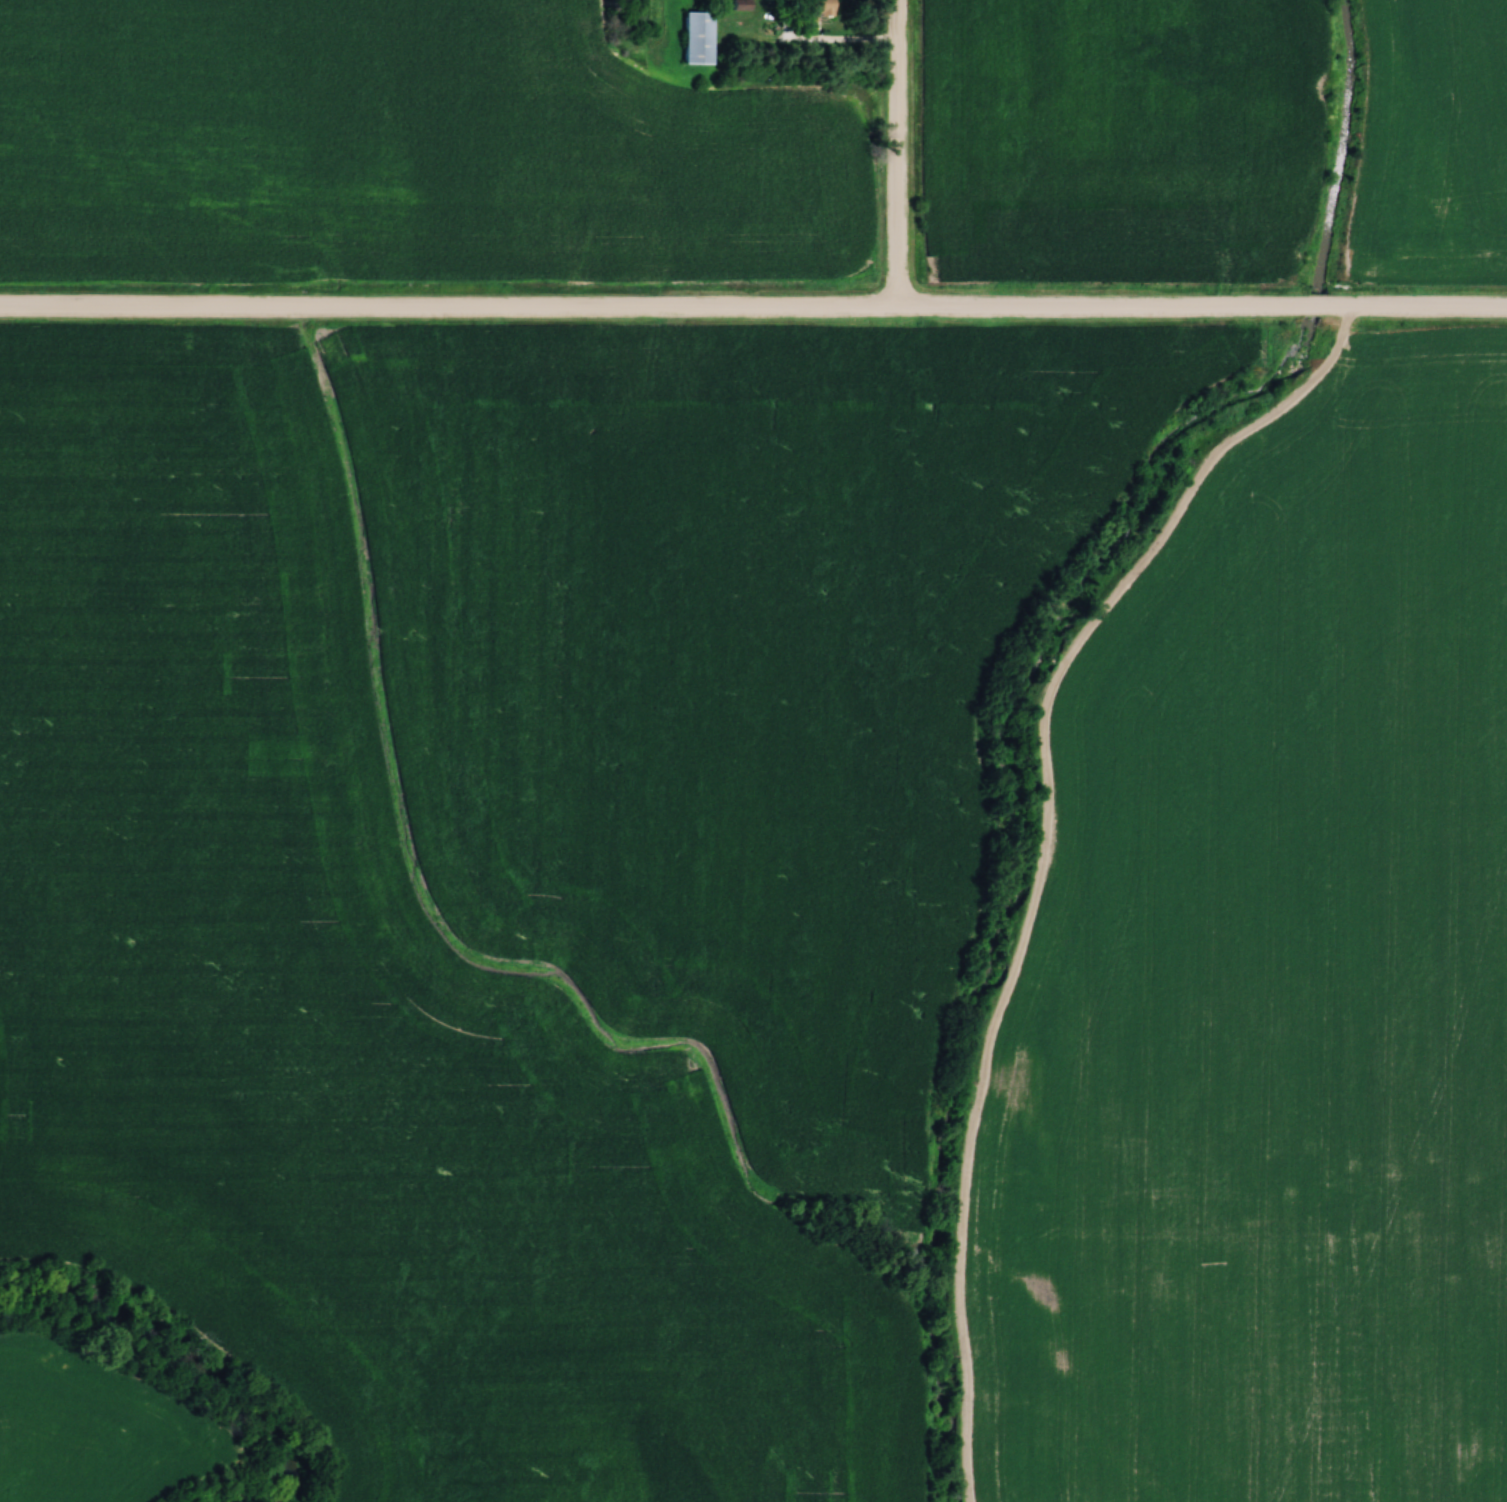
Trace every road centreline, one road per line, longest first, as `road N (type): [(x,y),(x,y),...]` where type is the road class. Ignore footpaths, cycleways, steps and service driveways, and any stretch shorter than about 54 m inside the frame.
road 1 (residential): [(0,306),(1506,307)]
road 2 (residential): [(899,305),(898,0)]

